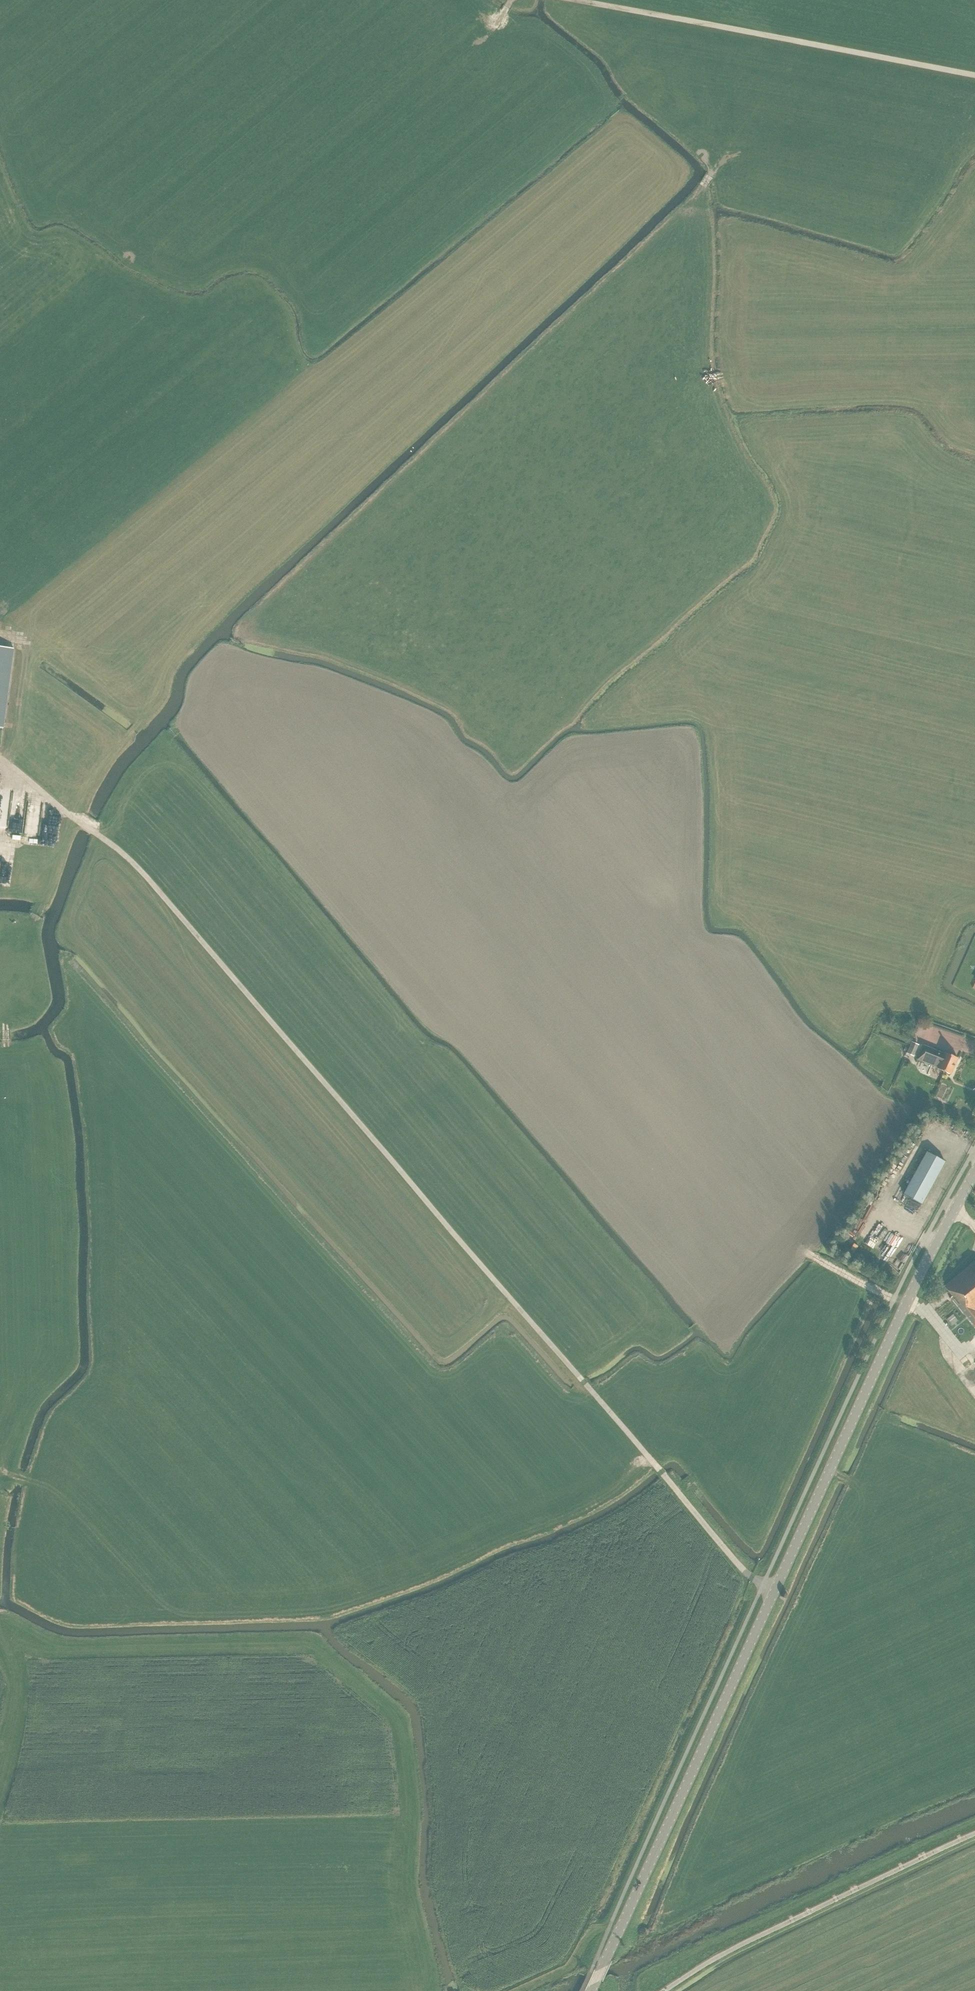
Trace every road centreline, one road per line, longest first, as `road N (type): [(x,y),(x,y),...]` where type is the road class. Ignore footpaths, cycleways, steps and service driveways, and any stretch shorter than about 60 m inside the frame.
road 1 (tertiary): [(776,1589),(974,1173)]
road 2 (tertiary): [(593,1990),(776,1589)]
road 3 (track): [(974,75),(576,0)]
road 4 (track): [(618,1935),(591,1933),(569,1968),(521,1990)]

